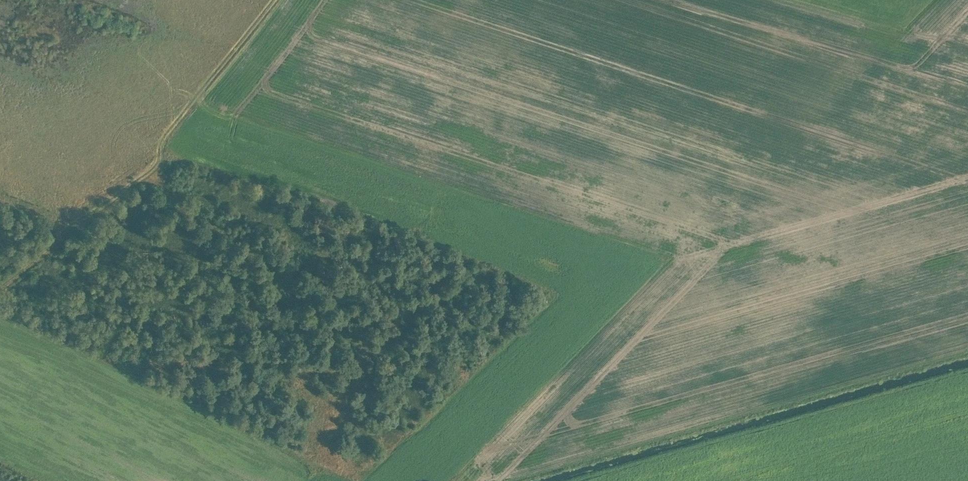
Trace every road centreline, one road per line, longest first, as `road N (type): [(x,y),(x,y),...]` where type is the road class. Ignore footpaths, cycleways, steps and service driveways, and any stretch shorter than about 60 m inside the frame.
road 1 (track): [(0,199),(77,223),(134,182),(156,180),(275,266),(356,342),(365,368),(339,409)]

